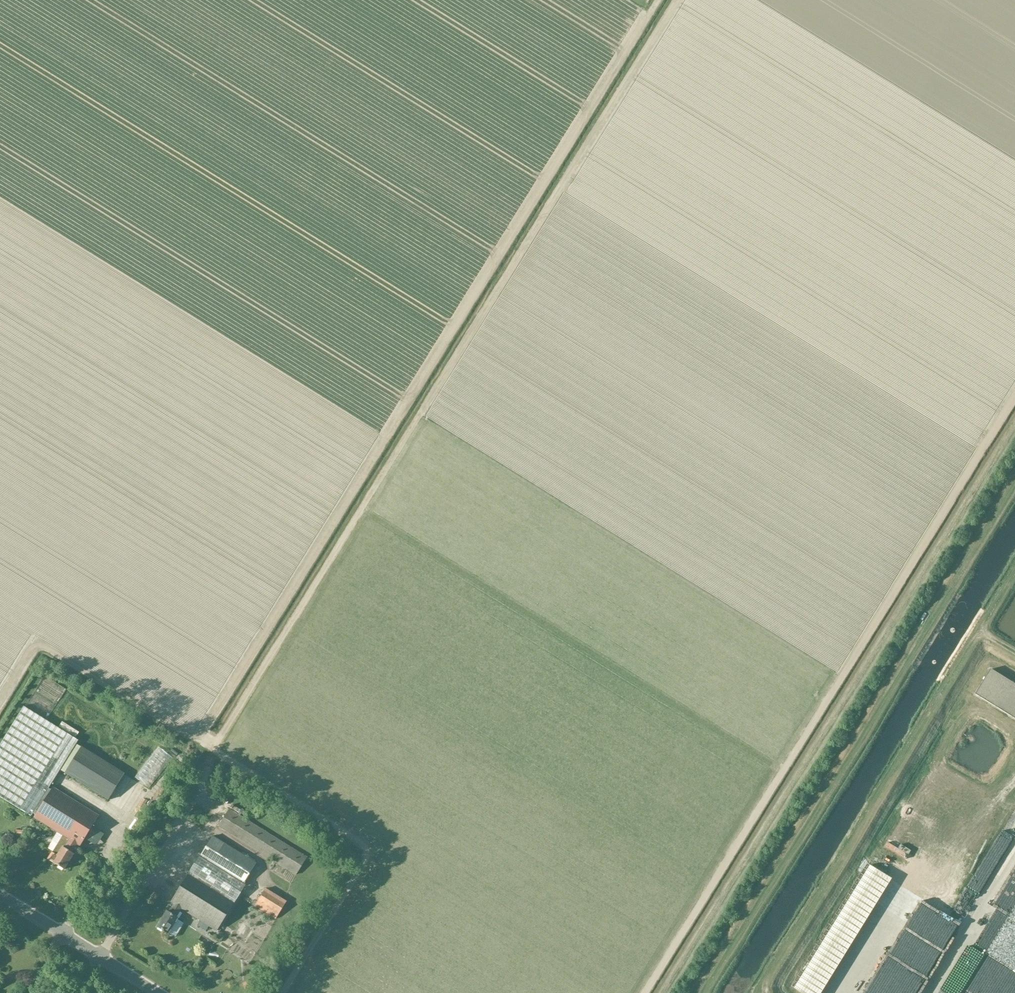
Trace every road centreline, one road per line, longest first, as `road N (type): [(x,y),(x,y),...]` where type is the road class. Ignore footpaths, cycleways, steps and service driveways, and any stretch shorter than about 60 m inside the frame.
road 1 (track): [(657,0),(260,647),(191,752),(161,766)]
road 2 (unclassified): [(158,992),(0,895)]

